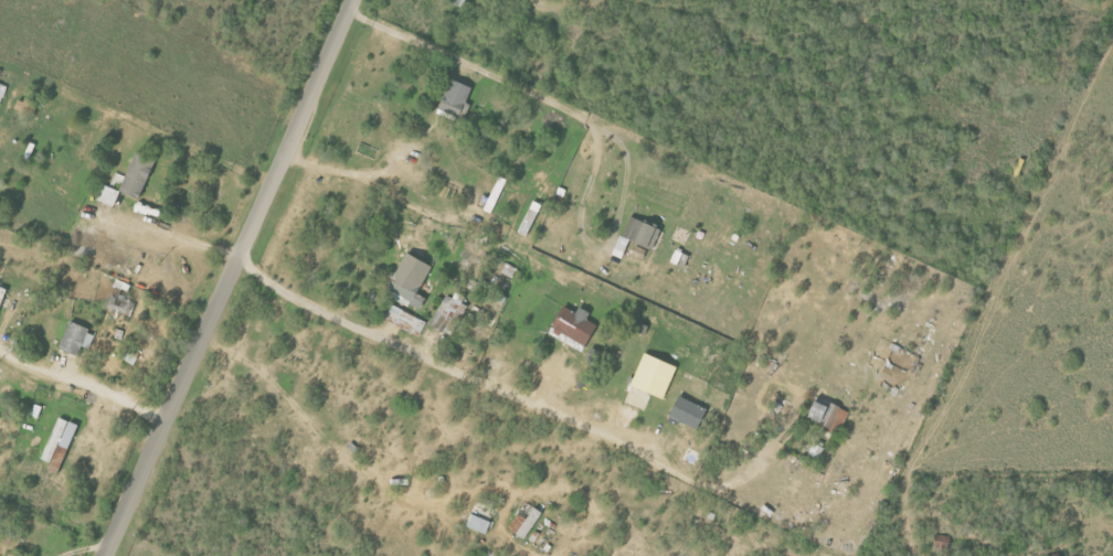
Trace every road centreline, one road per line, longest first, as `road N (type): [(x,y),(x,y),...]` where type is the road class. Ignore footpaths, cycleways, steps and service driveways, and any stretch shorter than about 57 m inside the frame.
road 1 (residential): [(106,555),(353,0)]

